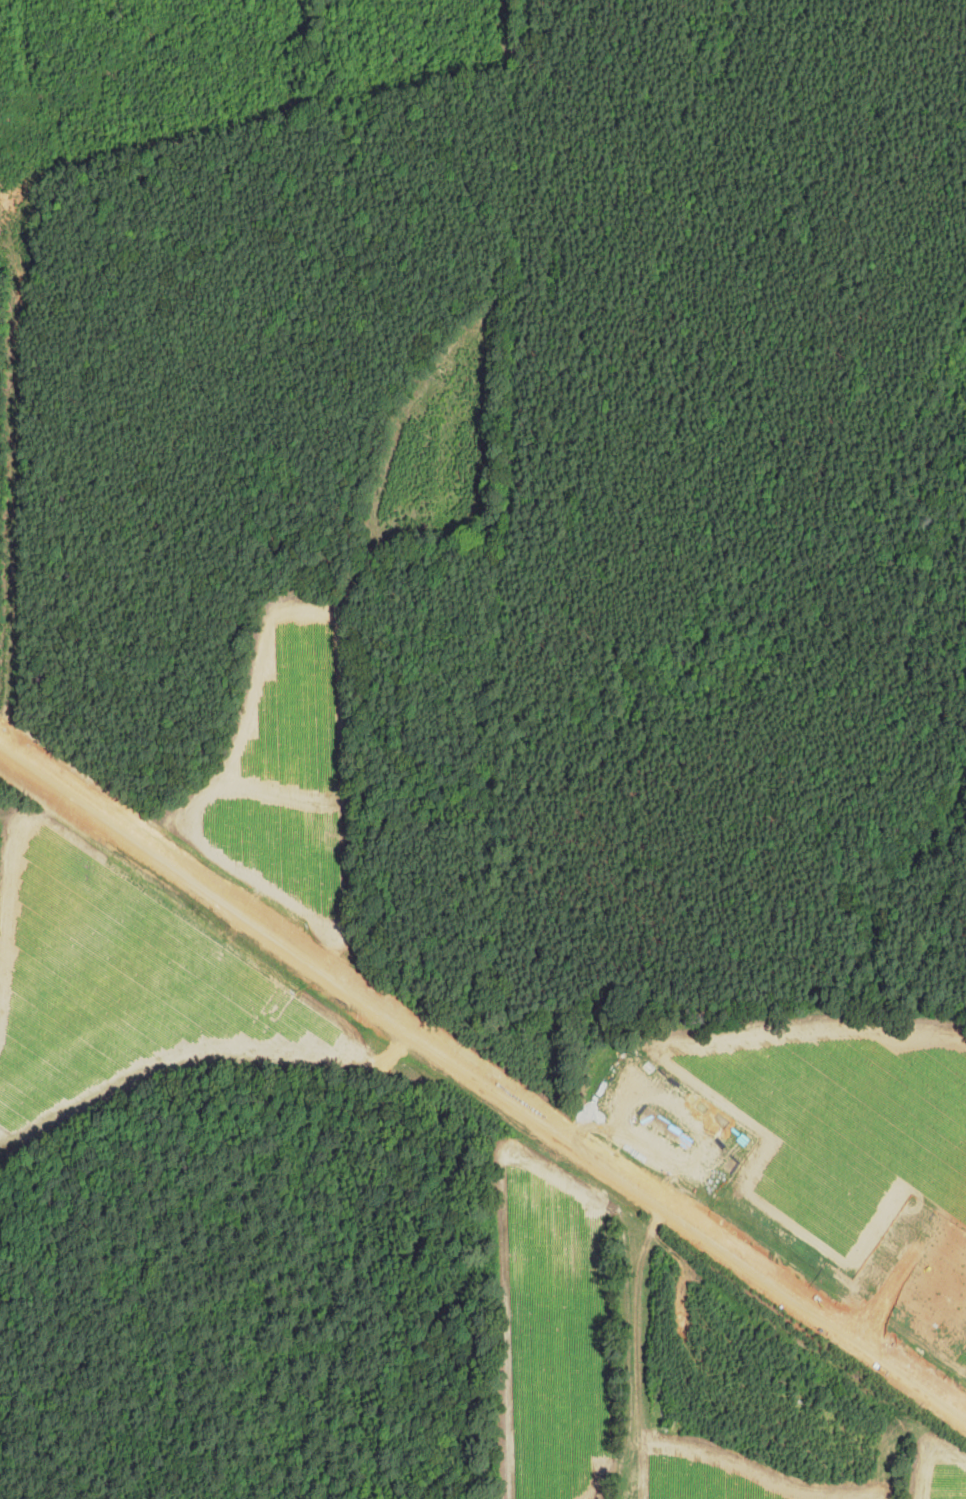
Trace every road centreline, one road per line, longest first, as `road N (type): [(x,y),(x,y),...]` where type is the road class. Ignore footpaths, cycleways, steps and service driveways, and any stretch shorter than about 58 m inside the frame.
road 1 (residential): [(0,746),(965,1425)]

